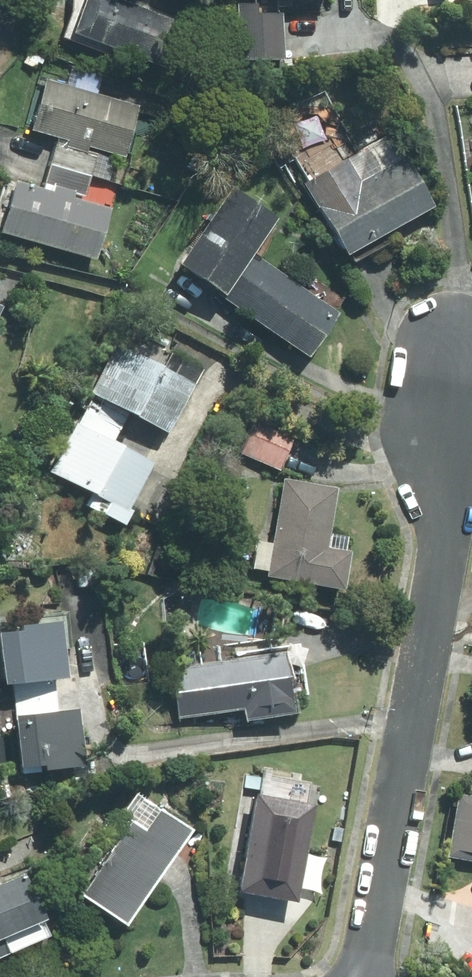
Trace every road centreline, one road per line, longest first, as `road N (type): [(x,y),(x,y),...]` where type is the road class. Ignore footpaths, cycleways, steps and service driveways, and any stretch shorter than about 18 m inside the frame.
road 1 (residential): [(458,333),(368,976)]

